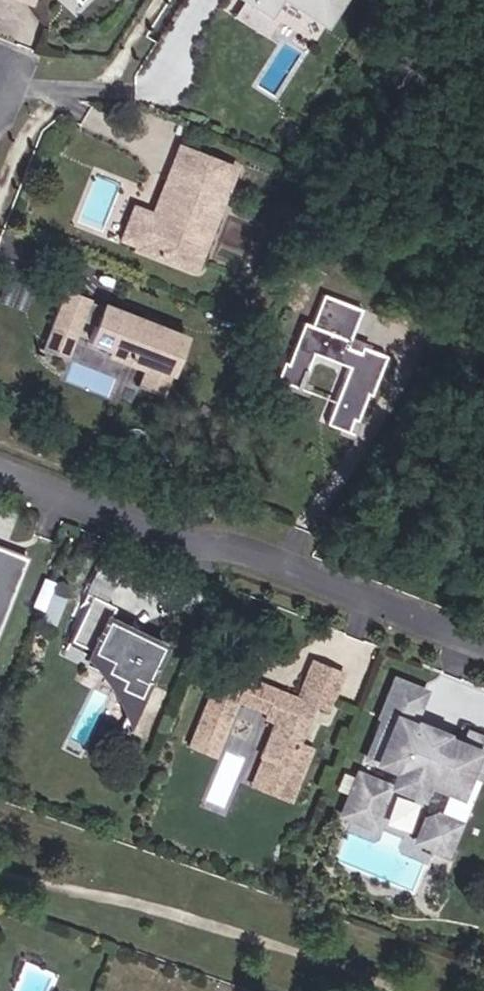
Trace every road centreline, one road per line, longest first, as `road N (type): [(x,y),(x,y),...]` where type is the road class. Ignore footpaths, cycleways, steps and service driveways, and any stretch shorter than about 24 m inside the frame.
road 1 (residential): [(483,639),(229,544),(180,537),(0,465)]

